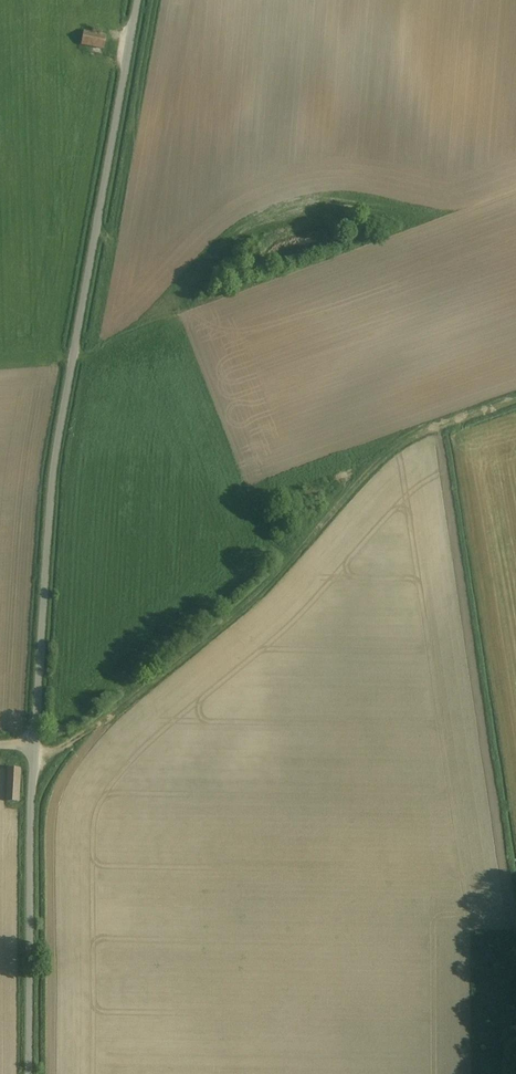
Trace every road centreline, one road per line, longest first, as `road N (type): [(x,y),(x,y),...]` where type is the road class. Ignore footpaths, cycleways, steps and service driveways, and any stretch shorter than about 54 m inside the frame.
road 1 (unclassified): [(34,745),(55,459),(137,0)]
road 2 (track): [(515,399),(381,455),(239,611),(65,745),(34,745)]
road 3 (unclassified): [(28,1073),(34,745)]

